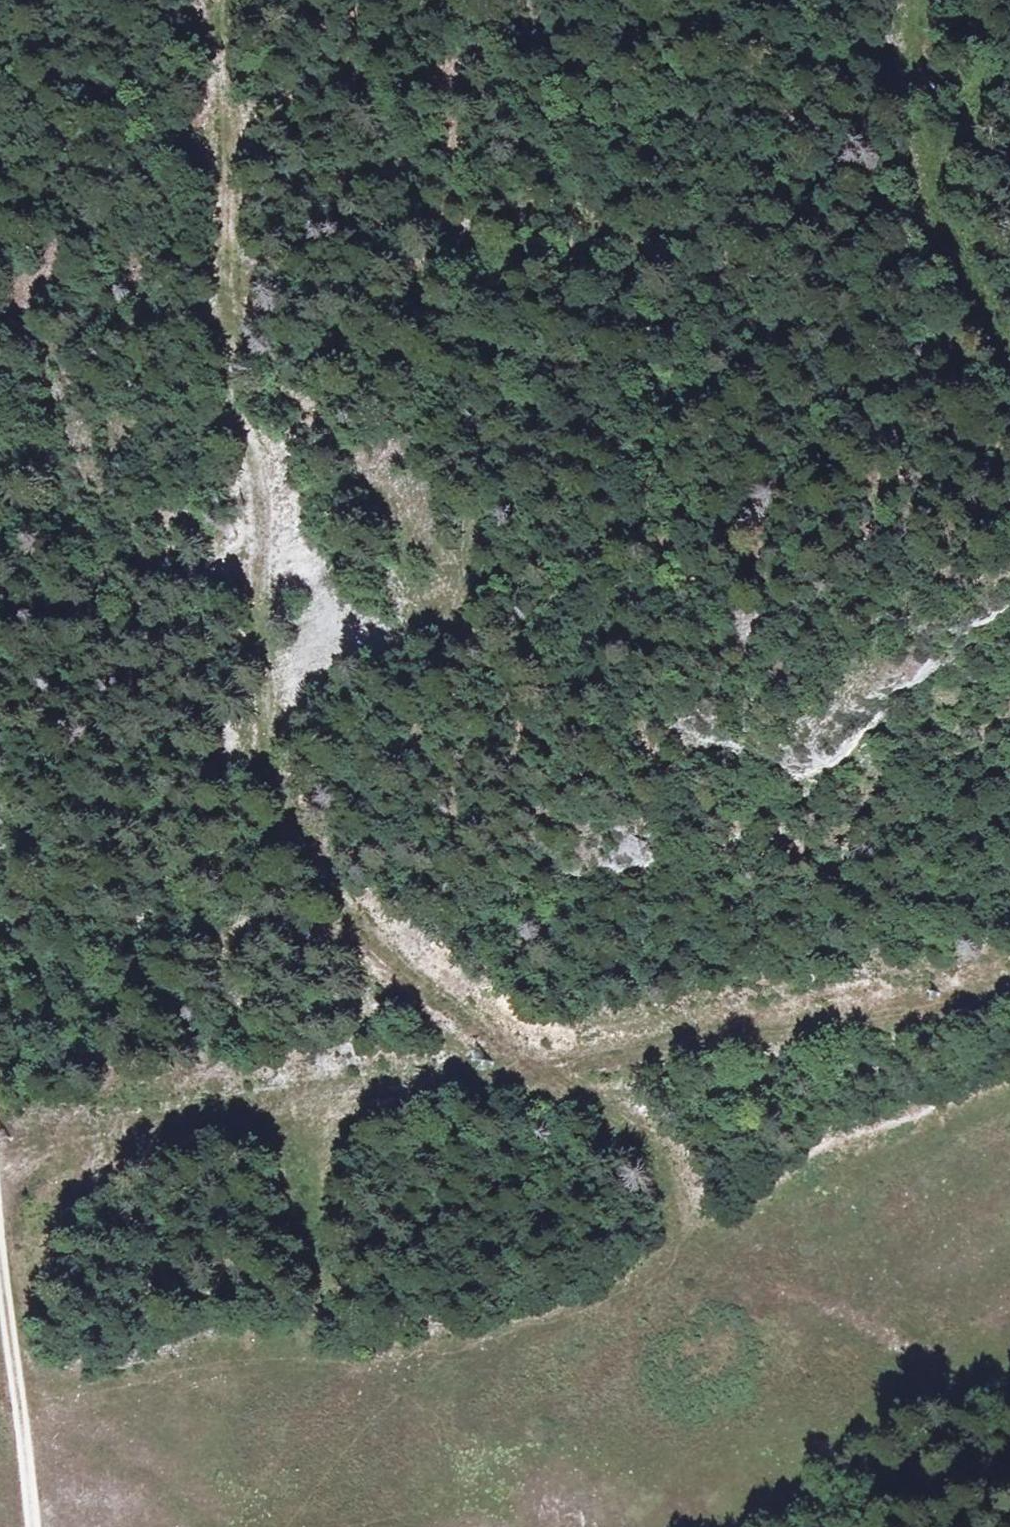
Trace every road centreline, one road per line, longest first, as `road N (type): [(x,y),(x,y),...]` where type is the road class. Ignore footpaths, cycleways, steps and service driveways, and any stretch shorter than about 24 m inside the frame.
road 1 (track): [(0,1271),(32,1526)]

